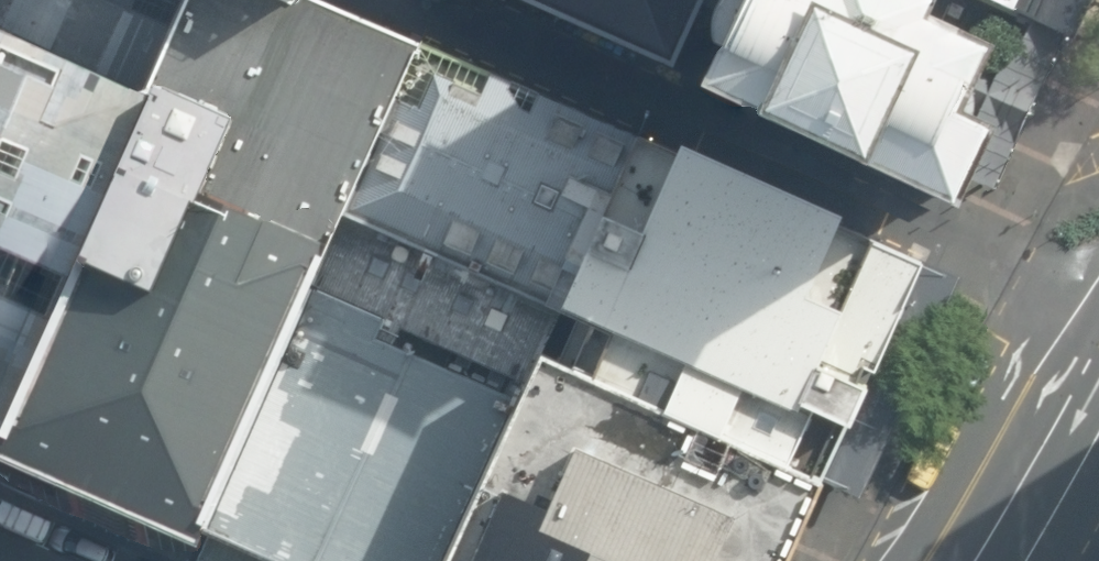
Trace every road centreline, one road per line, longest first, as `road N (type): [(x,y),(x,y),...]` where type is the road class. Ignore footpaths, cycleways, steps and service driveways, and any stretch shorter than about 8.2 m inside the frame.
road 1 (secondary): [(1098,406),(1007,560)]

